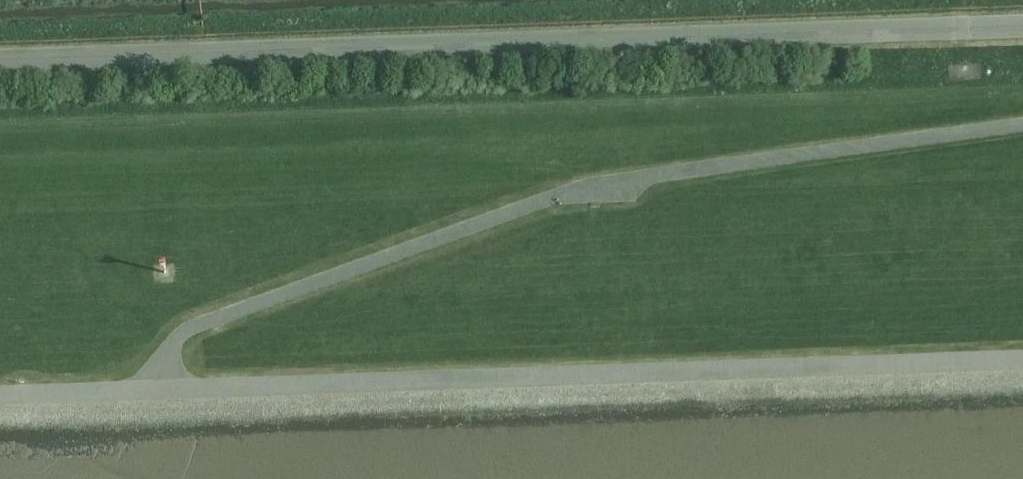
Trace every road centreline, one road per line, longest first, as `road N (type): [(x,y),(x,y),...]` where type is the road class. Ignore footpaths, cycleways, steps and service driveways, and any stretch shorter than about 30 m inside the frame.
road 1 (unclassified): [(1022,26),(0,63)]
road 2 (track): [(166,390),(180,336),(203,325),(571,198),(1022,126)]

